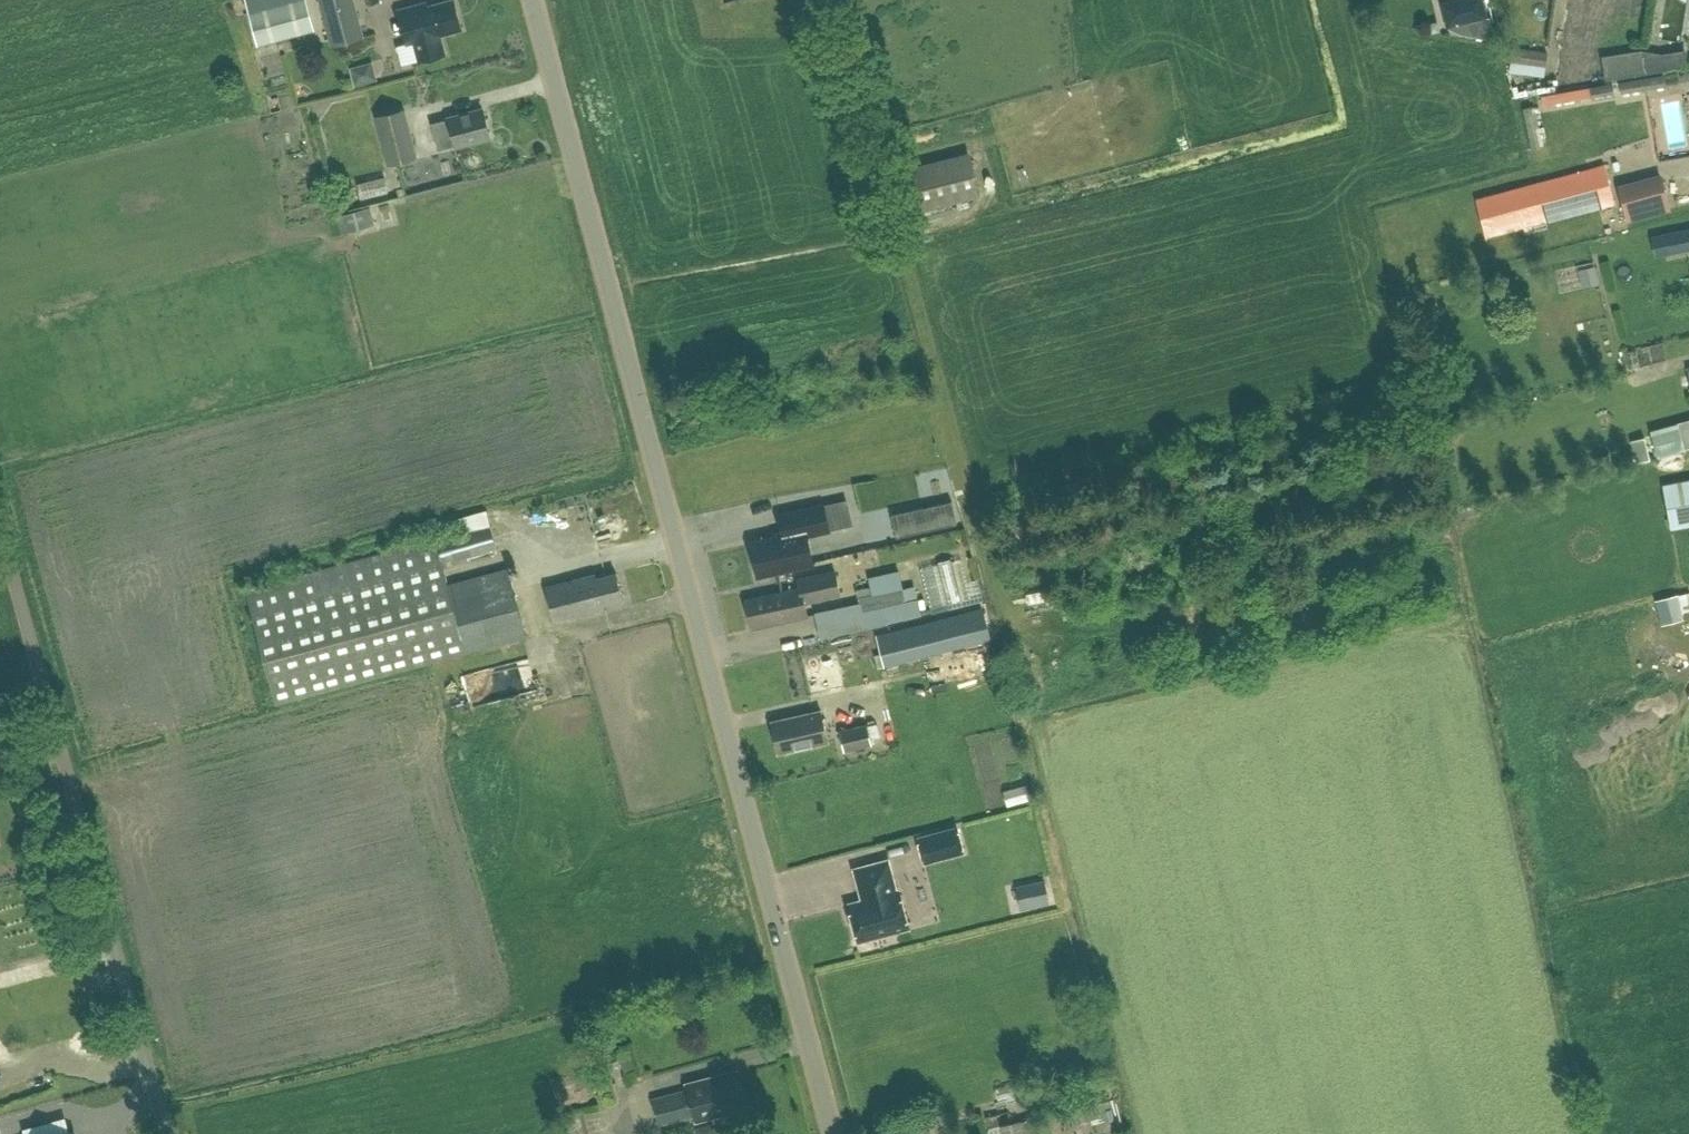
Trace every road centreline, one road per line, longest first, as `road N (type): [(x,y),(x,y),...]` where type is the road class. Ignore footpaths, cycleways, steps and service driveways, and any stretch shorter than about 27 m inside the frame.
road 1 (unclassified): [(835,1133),(532,0)]
road 2 (unclassified): [(167,1133),(0,530)]

